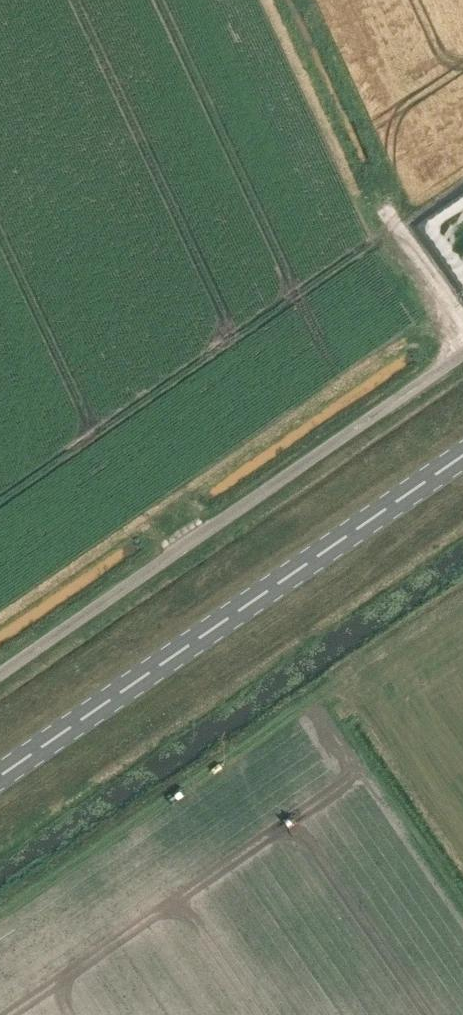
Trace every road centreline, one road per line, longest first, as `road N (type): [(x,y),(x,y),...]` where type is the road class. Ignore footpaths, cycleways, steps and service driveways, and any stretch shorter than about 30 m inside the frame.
road 1 (unclassified): [(0,674),(462,353)]
road 2 (primary): [(0,776),(462,456)]

